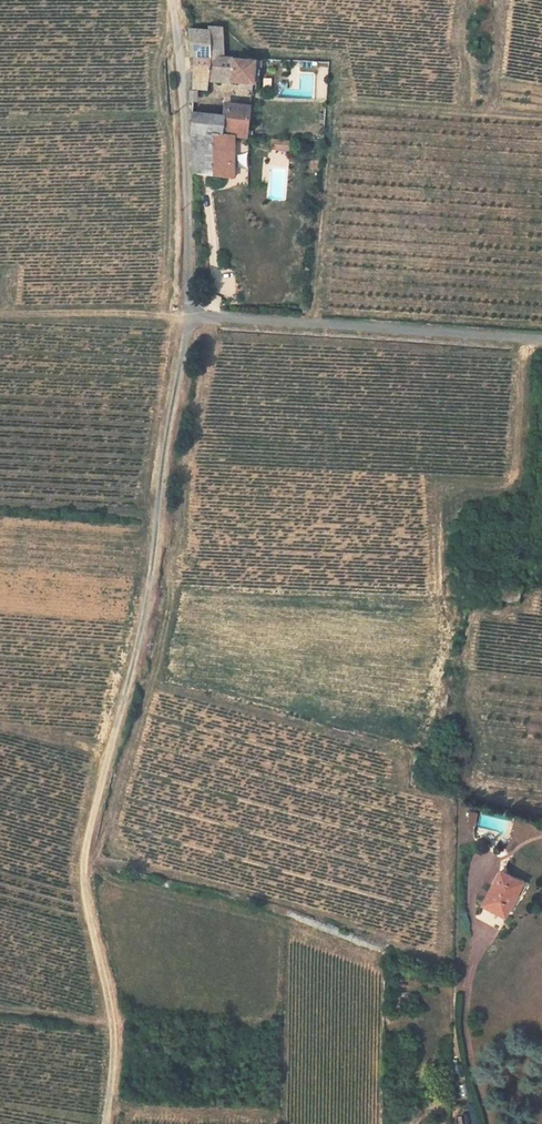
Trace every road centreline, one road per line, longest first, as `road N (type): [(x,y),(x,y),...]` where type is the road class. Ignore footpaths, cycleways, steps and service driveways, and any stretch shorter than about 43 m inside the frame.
road 1 (track): [(190,319),(152,578),(84,851),(116,1043),(106,1123)]
road 2 (unclassified): [(190,319),(541,340)]
road 3 (residential): [(178,47),(190,319)]
road 4 (track): [(190,319),(0,312)]

